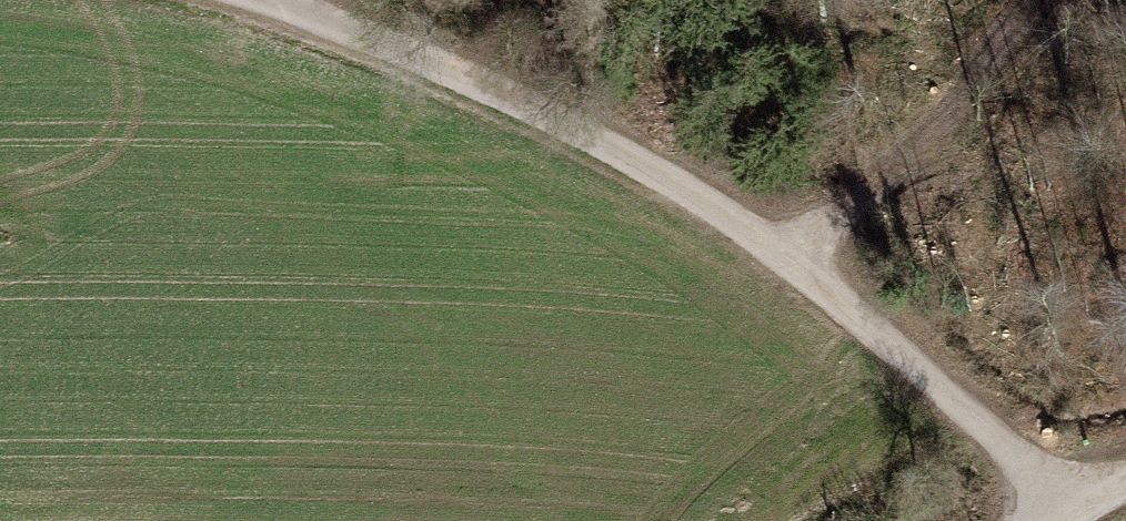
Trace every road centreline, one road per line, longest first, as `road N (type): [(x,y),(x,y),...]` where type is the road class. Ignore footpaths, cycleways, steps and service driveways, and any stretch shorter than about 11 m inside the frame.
road 1 (track): [(277,0),(793,269),(1083,513)]
road 2 (track): [(793,269),(1010,59),(1059,0)]

